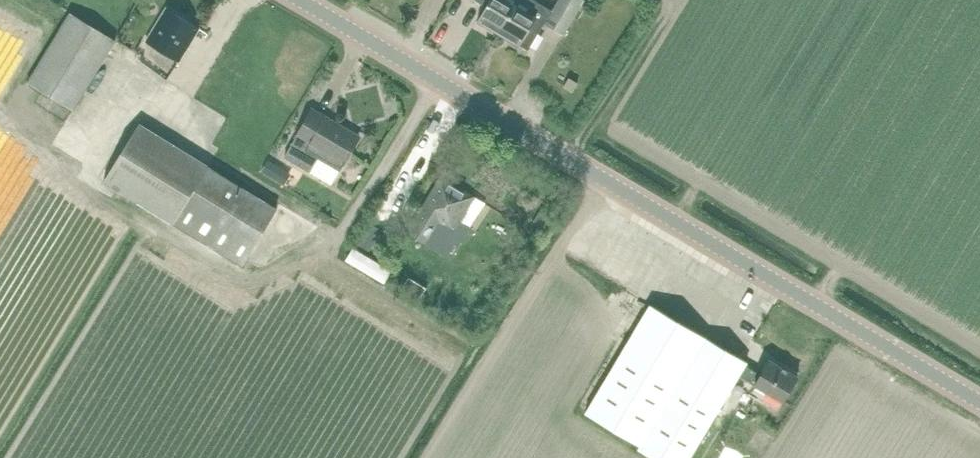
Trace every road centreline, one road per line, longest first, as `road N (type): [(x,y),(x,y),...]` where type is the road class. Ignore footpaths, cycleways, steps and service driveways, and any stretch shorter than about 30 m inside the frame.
road 1 (unclassified): [(979,404),(296,0)]

